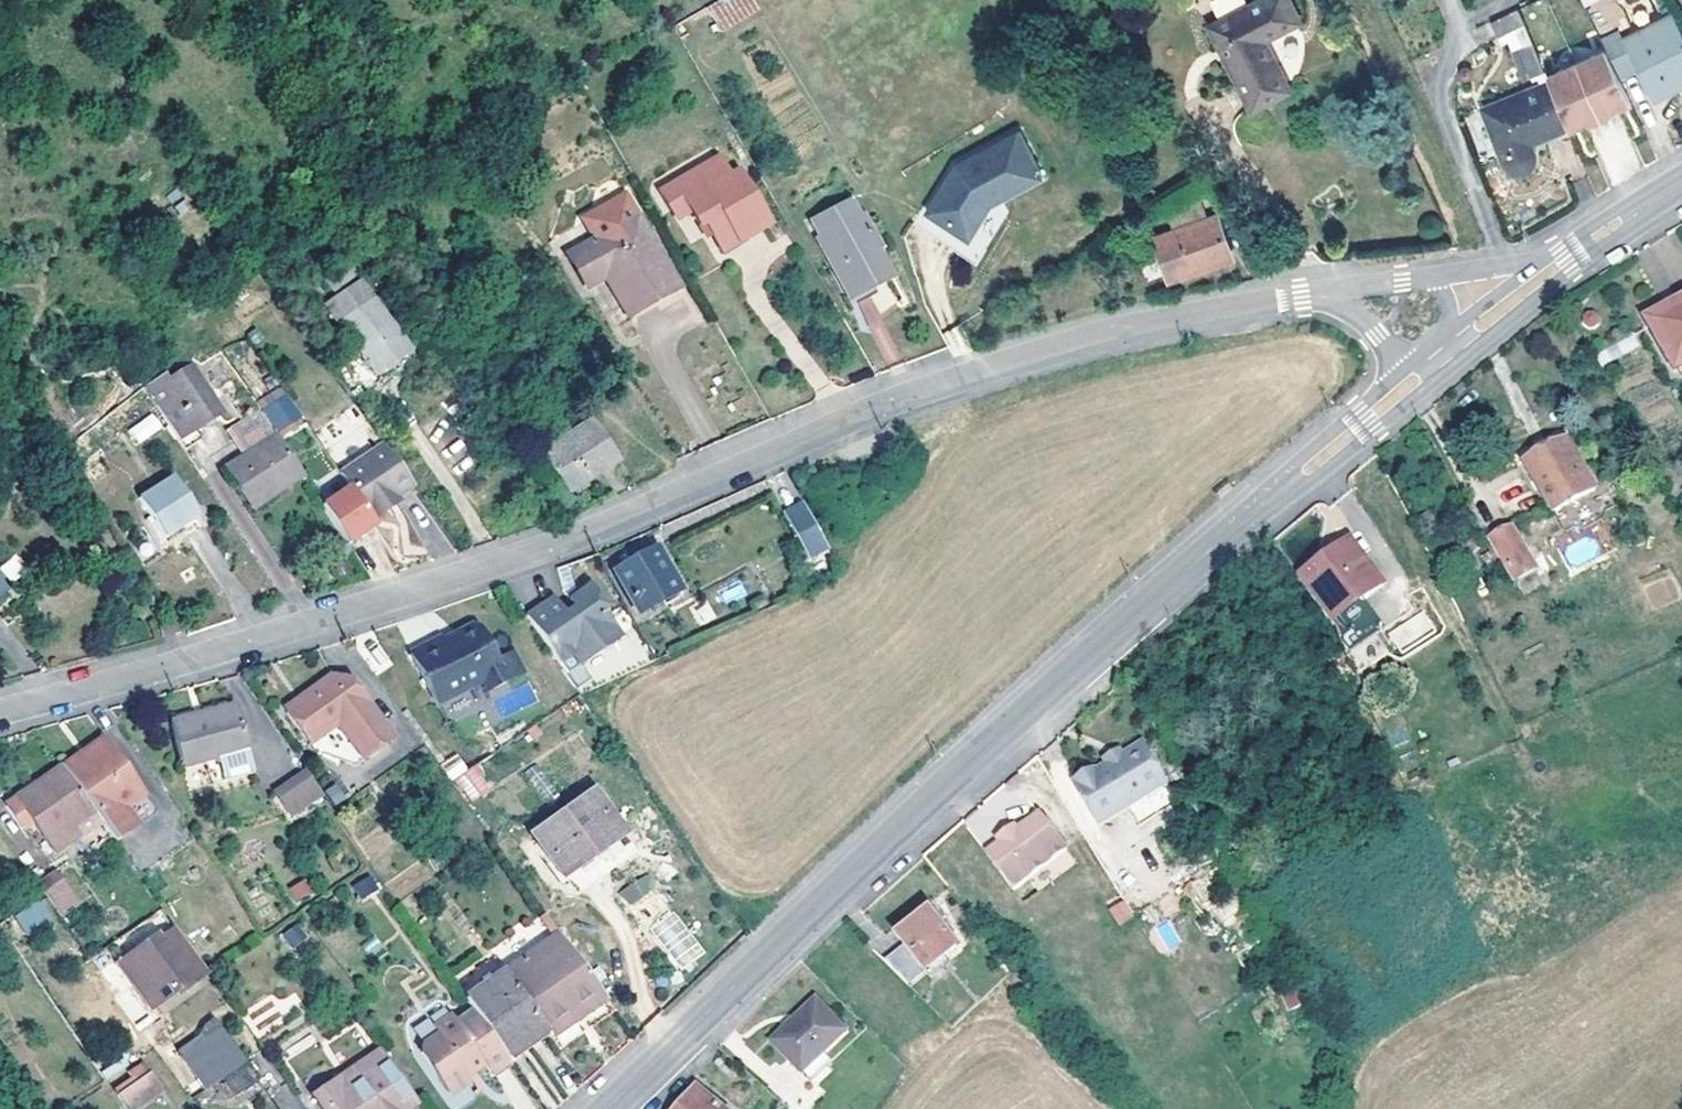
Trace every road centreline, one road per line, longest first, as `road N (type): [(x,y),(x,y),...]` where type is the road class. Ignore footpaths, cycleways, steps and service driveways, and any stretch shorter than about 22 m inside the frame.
road 1 (residential): [(1277,300),(1109,331),(966,372),(578,542),(235,651),(0,714)]
road 2 (tertiary): [(610,1108),(1001,725),(1357,441)]
road 3 (residential): [(1450,0),(1471,46),(1424,72),(1502,265)]
road 4 (tertiary): [(1591,251),(1357,441)]
road 5 (residential): [(1357,441),(1404,379),(1391,347),(1335,305),(1277,300)]
road 6 (residential): [(1277,300),(1502,265)]

